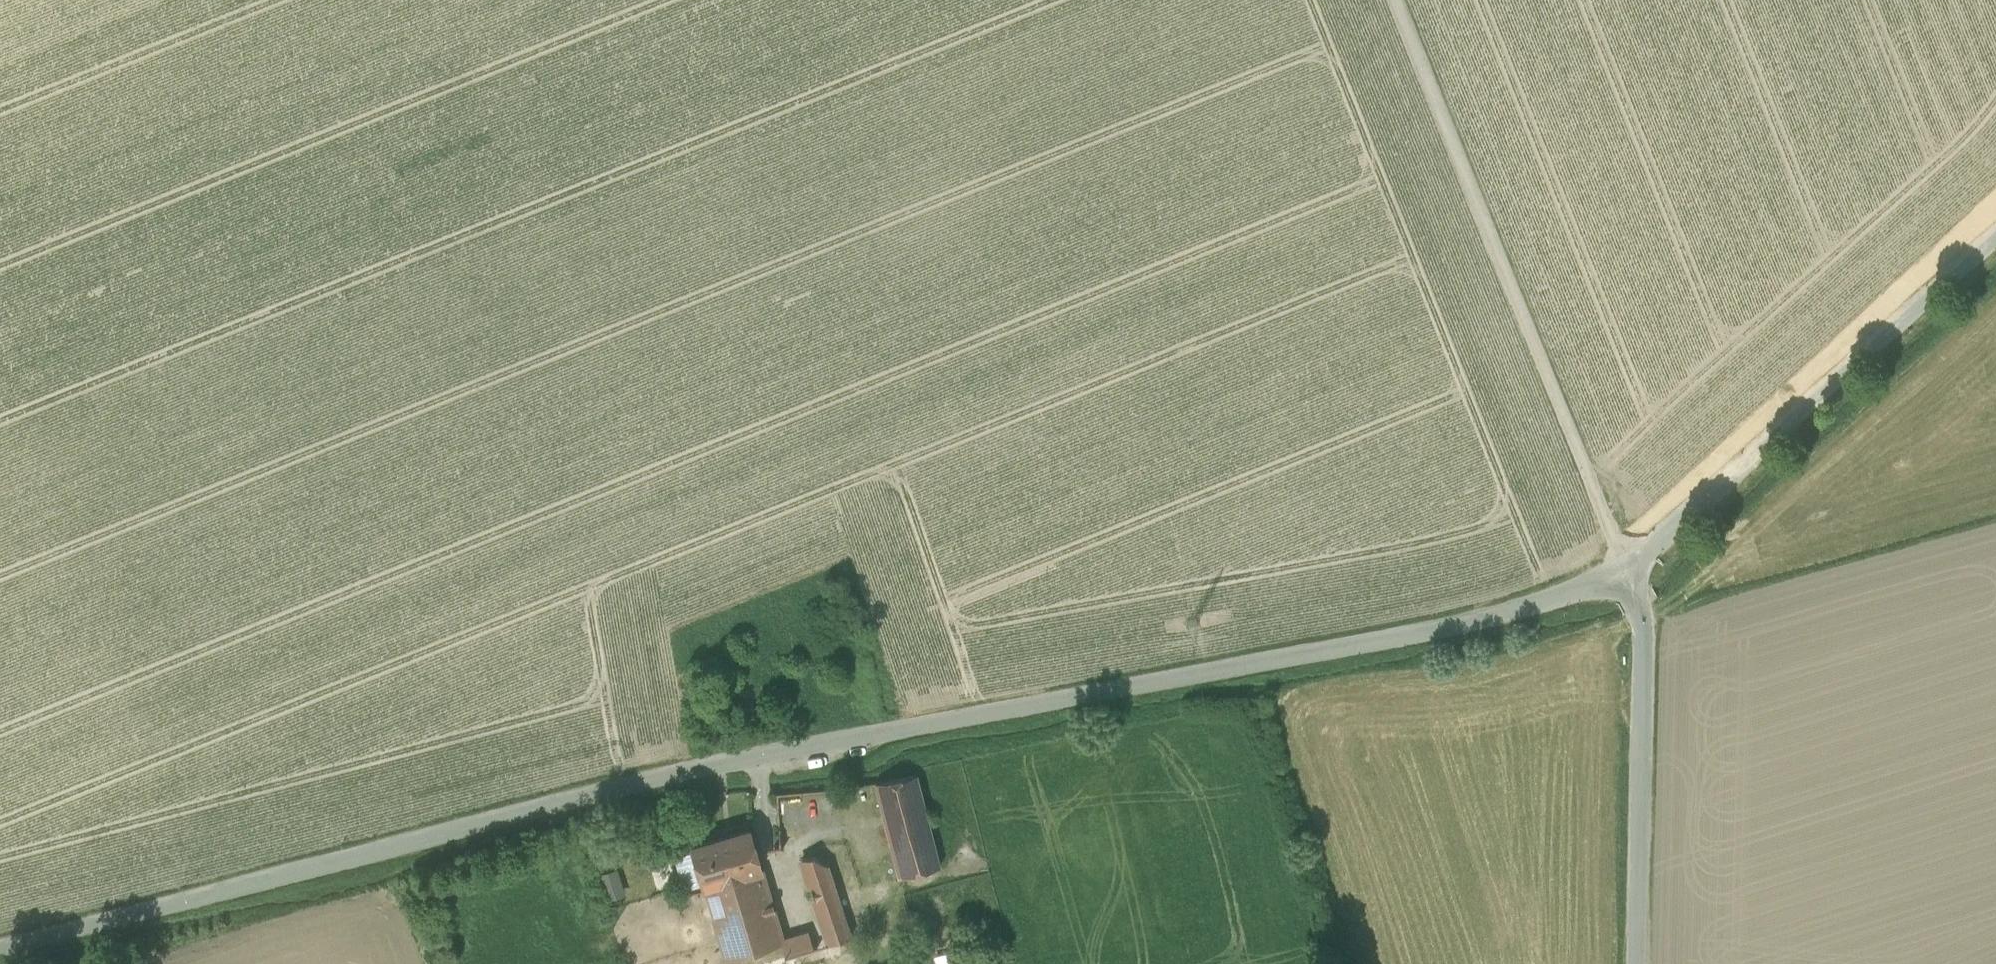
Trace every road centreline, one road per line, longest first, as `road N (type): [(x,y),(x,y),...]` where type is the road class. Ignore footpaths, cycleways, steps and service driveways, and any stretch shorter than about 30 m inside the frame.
road 1 (tertiary): [(1625,567),(1497,614),(624,779),(0,946)]
road 2 (track): [(1395,0),(1625,567)]
road 3 (tertiary): [(1995,235),(1625,567)]
road 4 (unclassified): [(1640,963),(1643,588),(1625,567)]

